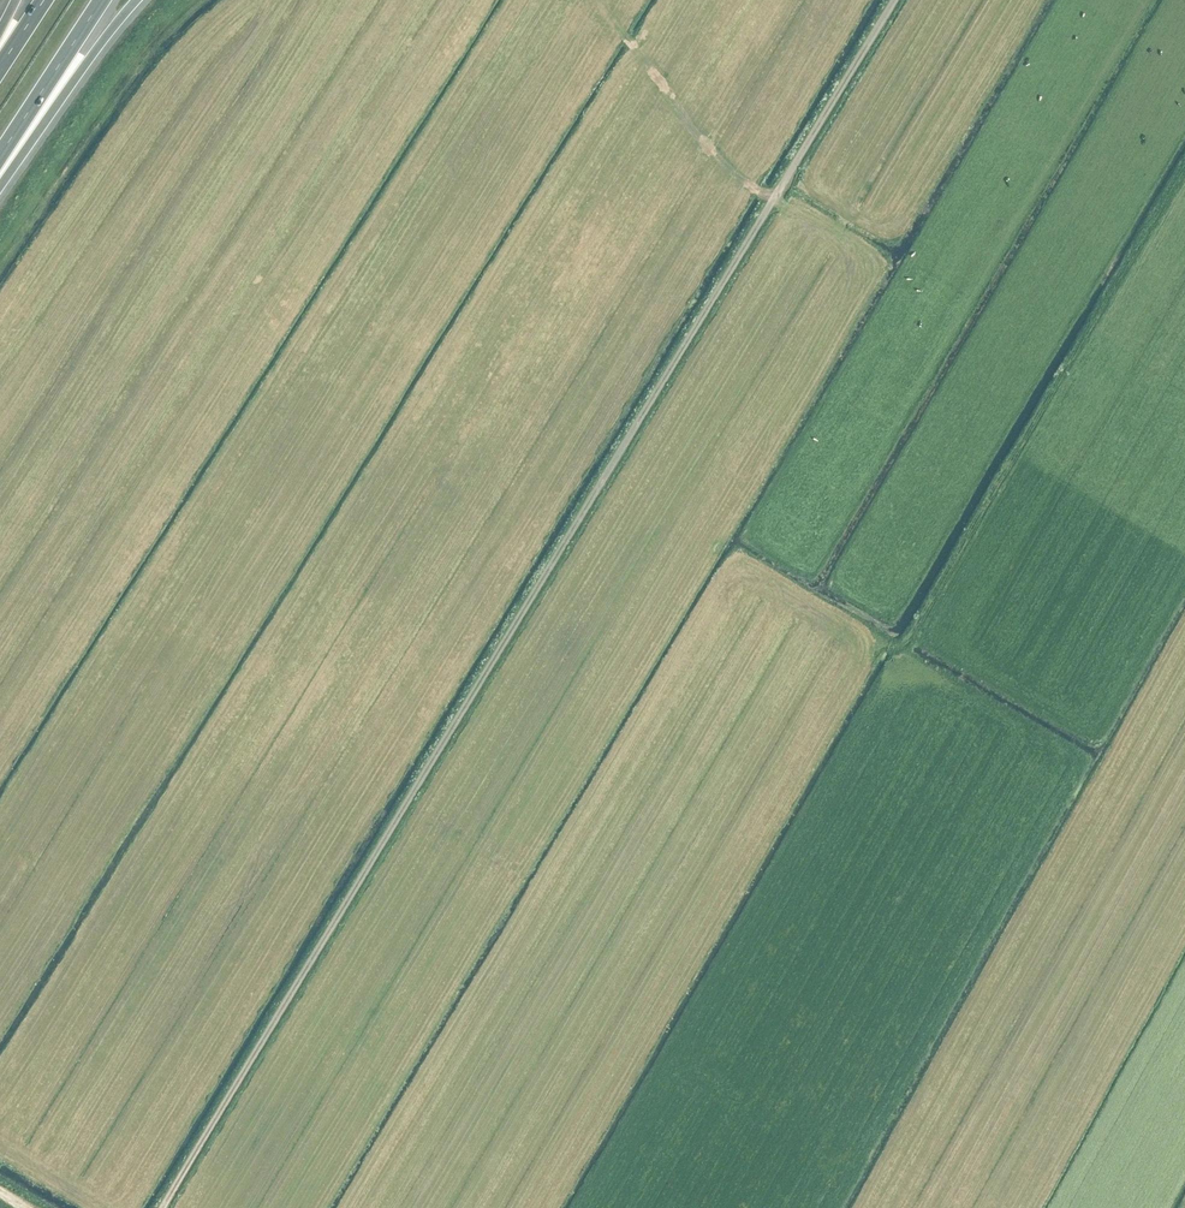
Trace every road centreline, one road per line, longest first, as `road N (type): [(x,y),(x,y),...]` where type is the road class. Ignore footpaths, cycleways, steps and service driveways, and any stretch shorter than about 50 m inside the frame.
road 1 (track): [(166,1207),(894,0)]
road 2 (motorway): [(0,187),(143,0)]
road 3 (motorway): [(0,156),(102,0)]

